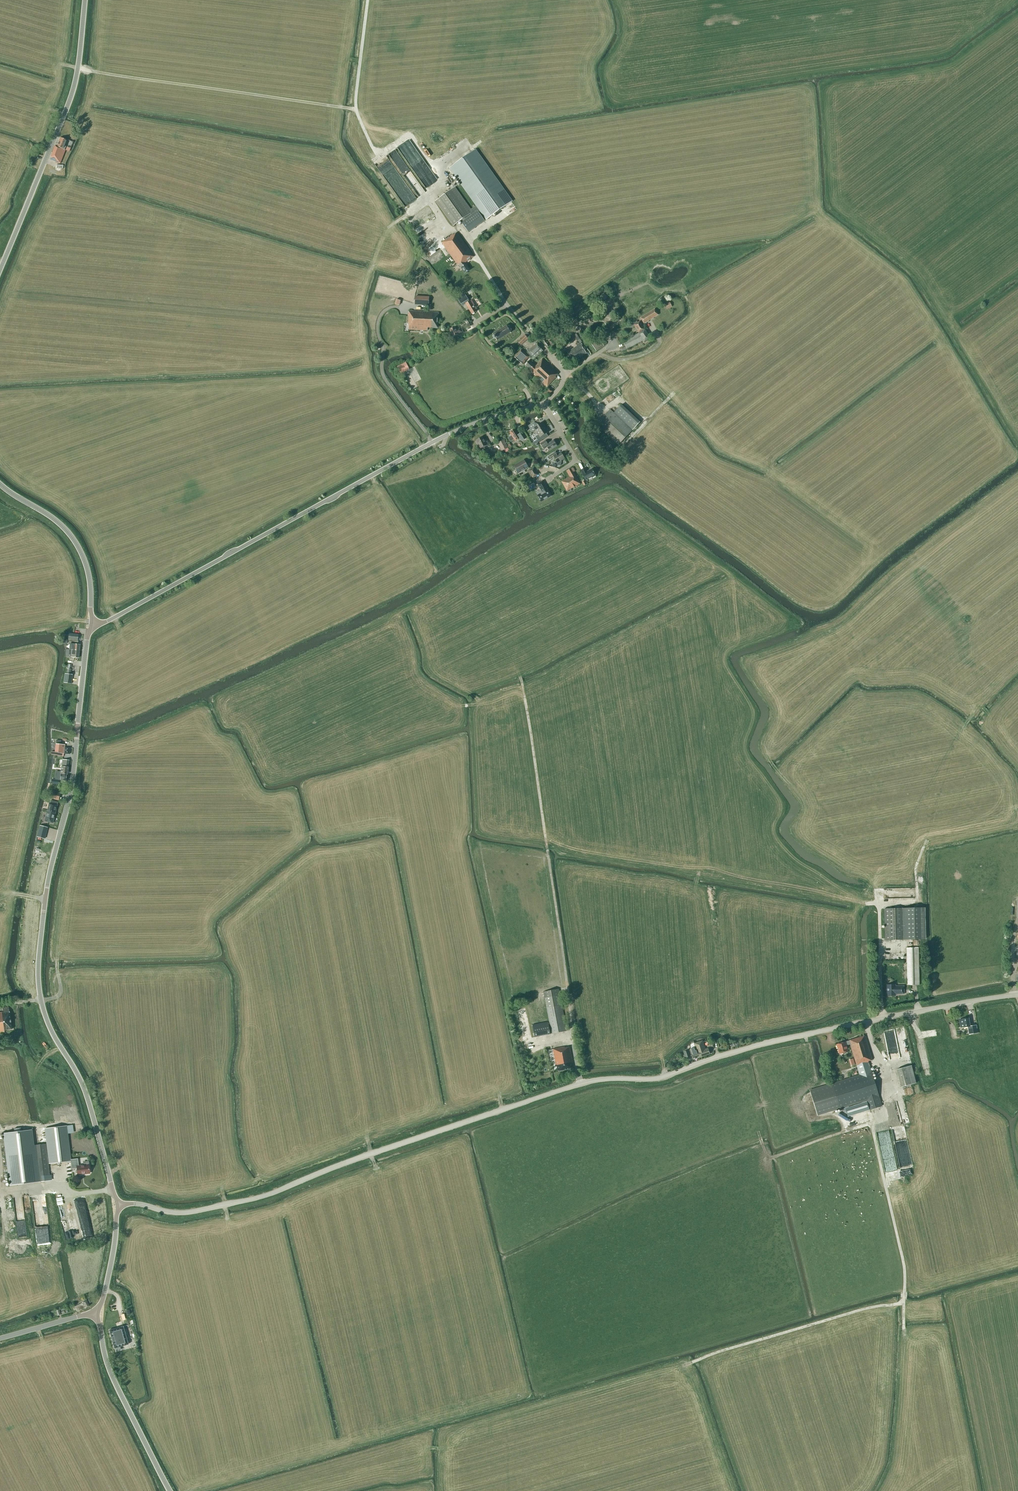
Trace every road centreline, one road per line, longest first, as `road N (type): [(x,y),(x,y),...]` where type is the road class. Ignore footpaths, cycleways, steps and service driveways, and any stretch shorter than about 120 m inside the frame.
road 1 (tertiary): [(119,1206),(182,1212),(252,1199),(581,1083),(659,1078),(768,1042),(1017,995)]
road 2 (tertiary): [(119,1206),(85,1092),(44,1015),(38,974),(93,626)]
road 3 (unclassified): [(93,626),(449,434),(543,404)]
road 4 (tertiary): [(0,270),(74,89),(85,0)]
road 5 (track): [(903,1304),(692,1362)]
road 6 (track): [(872,1122),(904,1266),(904,1327)]
road 7 (track): [(879,904),(917,901),(926,843),(1017,809)]
road 8 (tertiary): [(169,1490),(113,1378),(97,1313)]
road 9 (tertiary): [(93,626),(77,545),(52,518),(0,485)]
road 10 (track): [(882,1019),(878,888)]

